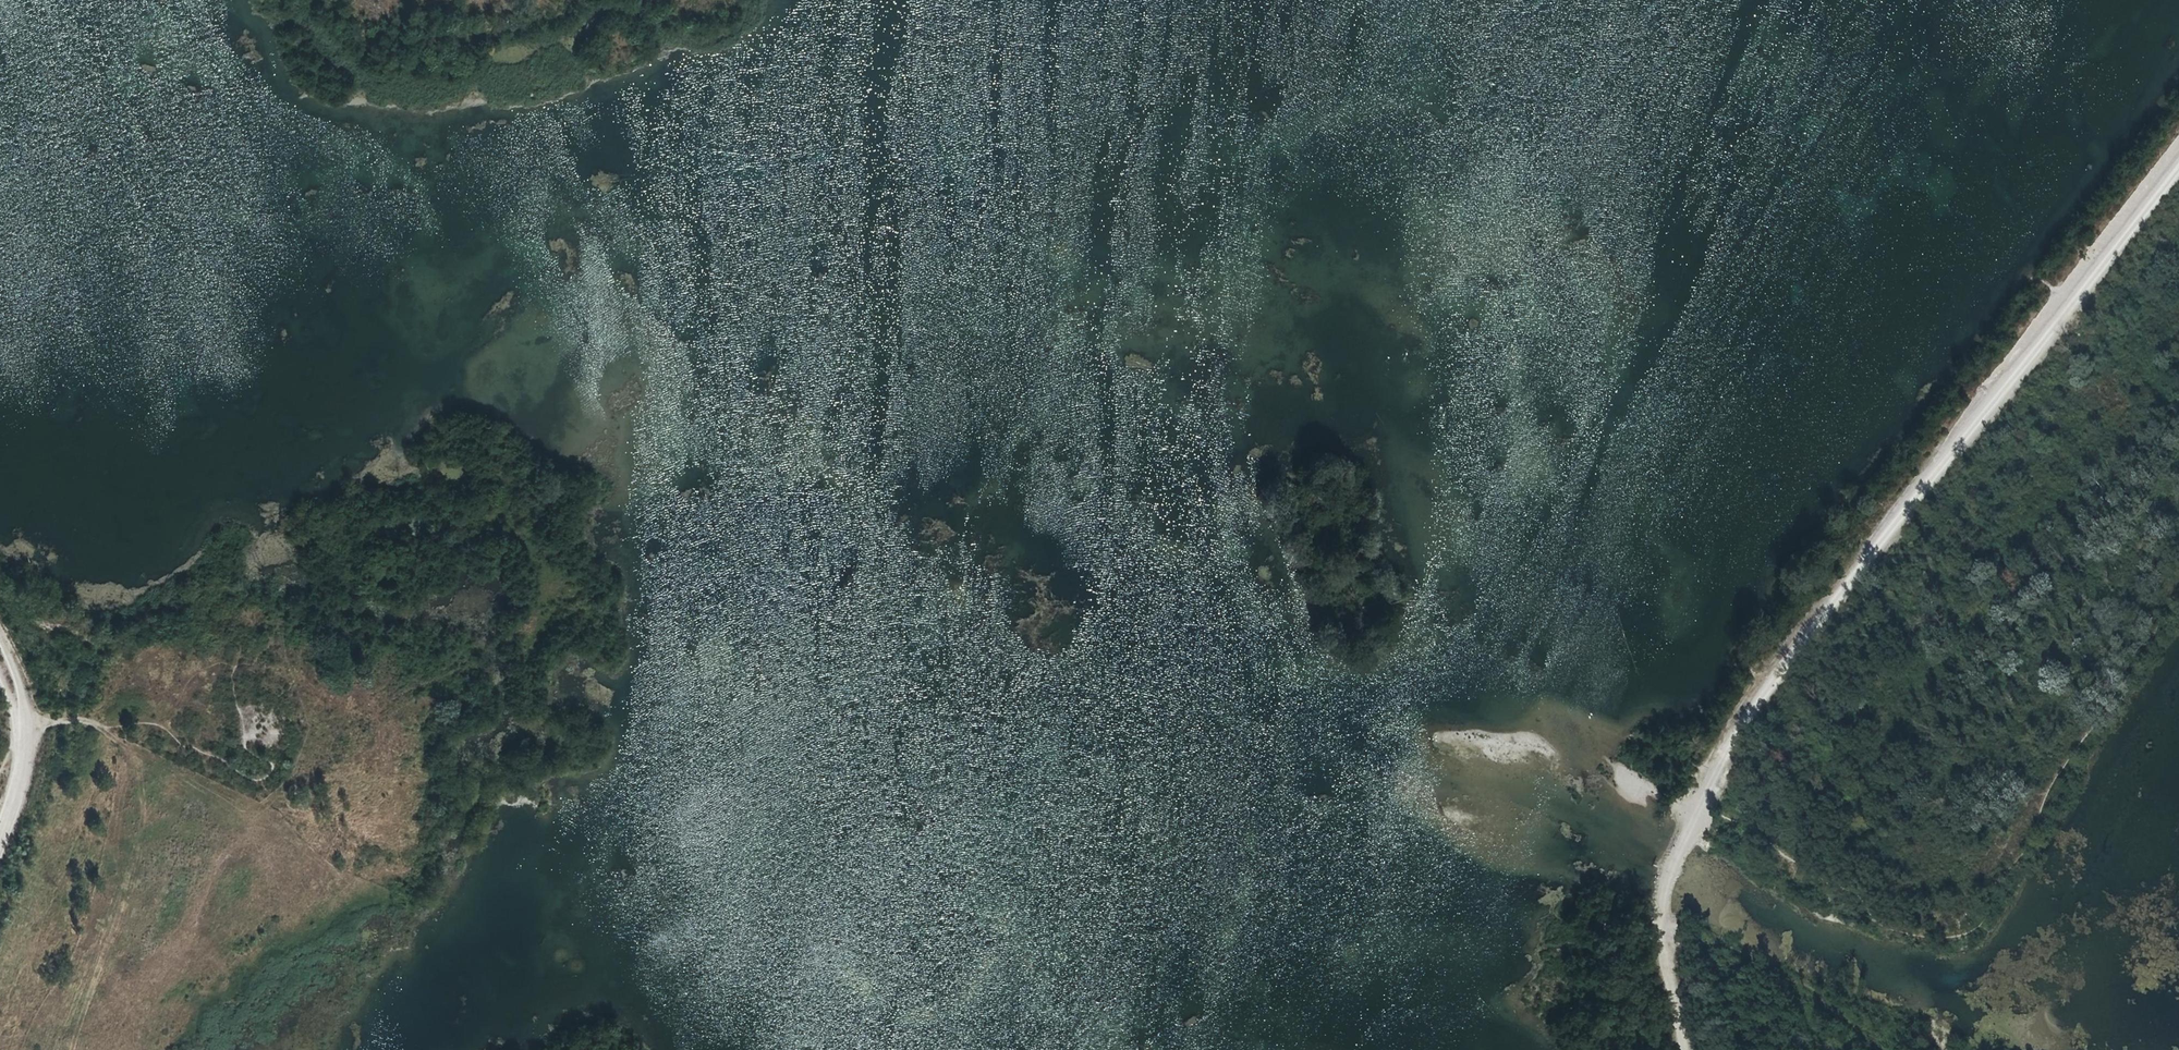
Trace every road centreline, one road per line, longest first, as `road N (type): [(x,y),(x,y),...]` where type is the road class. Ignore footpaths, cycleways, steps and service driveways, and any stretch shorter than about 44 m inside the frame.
road 1 (track): [(2178,146),(1762,682),(1685,826),(1658,896),(1669,987),(1687,1049)]
road 2 (track): [(31,733),(47,721),(95,722),(120,742),(267,812)]

